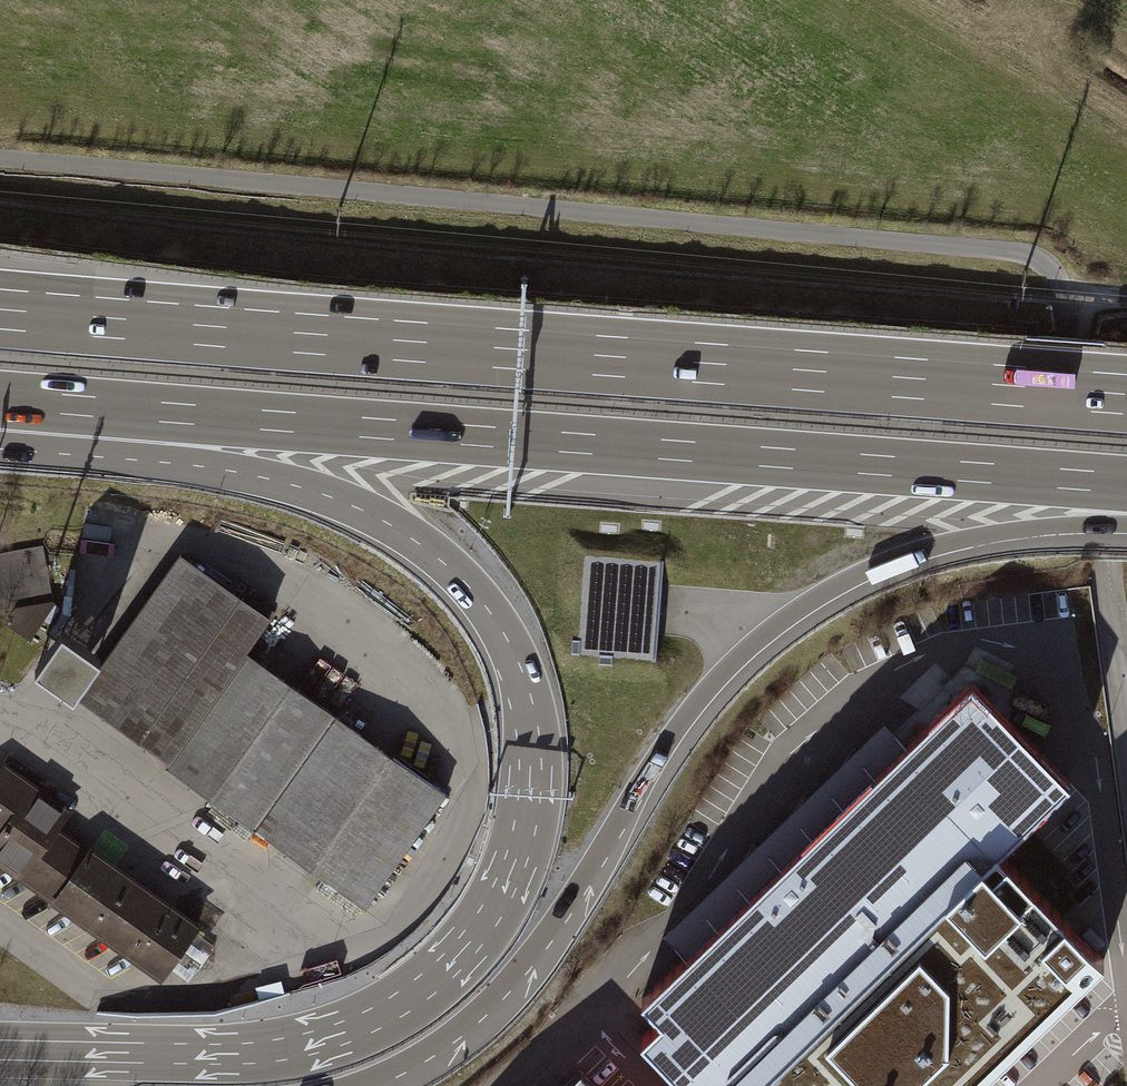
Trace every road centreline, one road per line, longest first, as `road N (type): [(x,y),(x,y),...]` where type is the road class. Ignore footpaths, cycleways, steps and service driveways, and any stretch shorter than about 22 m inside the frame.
road 1 (unclassified): [(1108,556),(1059,271),(1025,250),(328,191),(0,148)]
road 2 (motorway): [(0,400),(296,486),(388,523),(442,562),(488,610),(524,690),(525,829),(500,898),(455,958),(399,1004),(333,1036),(255,1053),(143,1053)]
road 3 (motorway): [(1126,394),(0,309)]
road 4 (motorway): [(0,400),(1126,484)]
road 5 (motorway): [(377,1085),(457,1040),(528,971),(668,741),(762,636),(865,572),(919,551),(1030,529),(1126,525)]
road 6 (motorway): [(143,1053),(0,1035)]
road 7 (motorway): [(143,1053),(0,1058)]
road 8 (unclassified): [(1108,556),(1126,695)]

